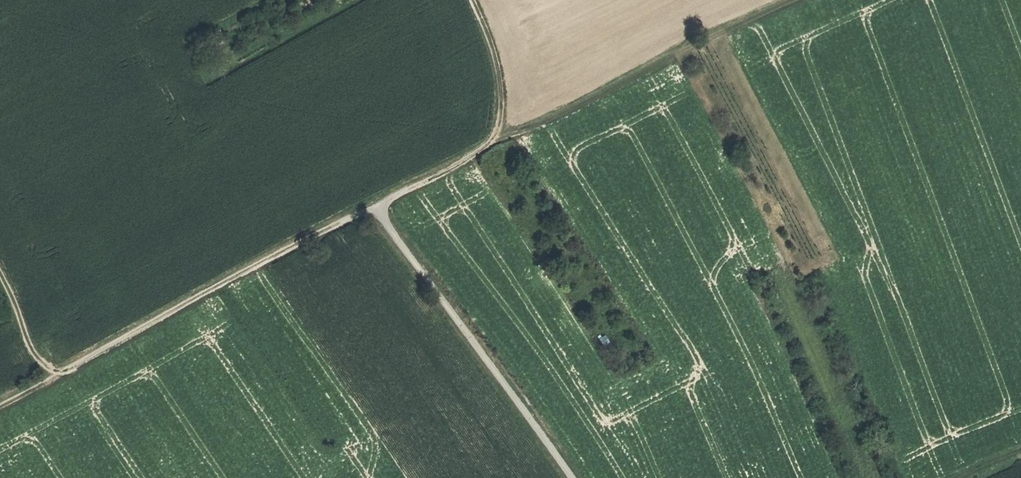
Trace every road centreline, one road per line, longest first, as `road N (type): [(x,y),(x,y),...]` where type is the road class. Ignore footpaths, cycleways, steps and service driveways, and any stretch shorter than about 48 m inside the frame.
road 1 (track): [(482,150),(0,403)]
road 2 (track): [(799,0),(482,150)]
road 3 (track): [(374,209),(581,477)]
road 4 (track): [(482,150),(500,124),(502,87),(471,0)]
road 5 (track): [(58,372),(0,265)]

